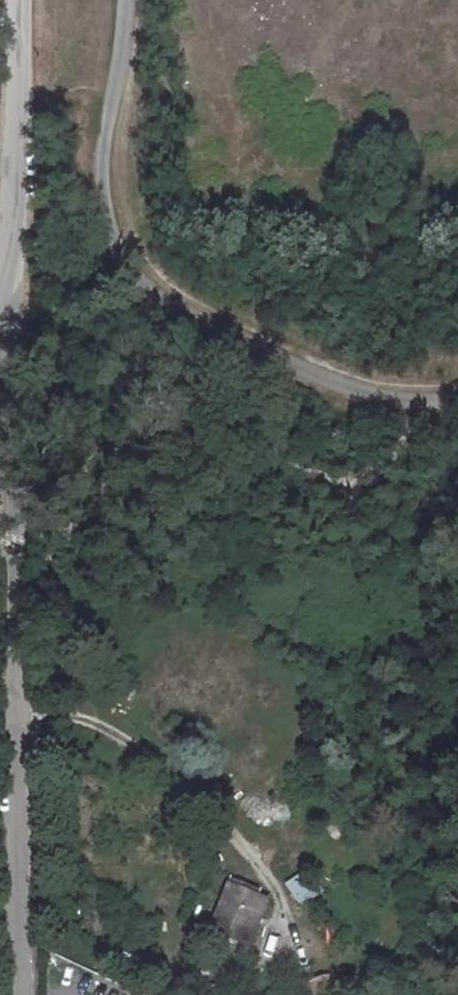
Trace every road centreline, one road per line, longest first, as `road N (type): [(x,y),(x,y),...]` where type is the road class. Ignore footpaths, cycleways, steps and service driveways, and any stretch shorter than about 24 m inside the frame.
road 1 (unclassified): [(17,994),(4,276)]
road 2 (track): [(281,953),(276,897),(234,838),(169,773),(104,727),(60,714),(14,712)]
road 3 (unclassified): [(17,0),(14,213),(4,276)]

